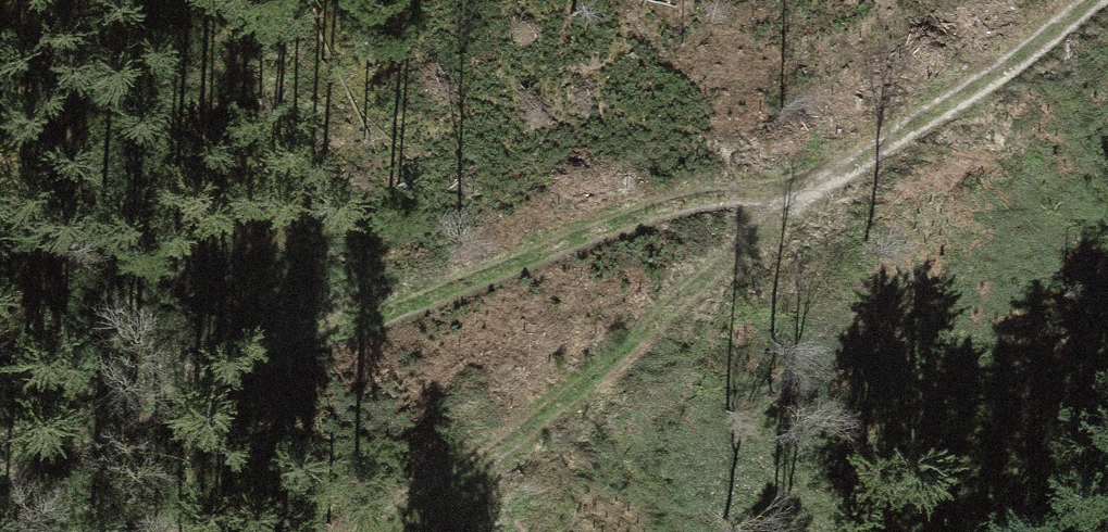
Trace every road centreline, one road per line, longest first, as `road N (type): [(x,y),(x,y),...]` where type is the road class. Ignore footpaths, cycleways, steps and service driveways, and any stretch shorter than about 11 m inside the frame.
road 1 (track): [(0,487),(566,227),(790,184)]
road 2 (track): [(790,184),(744,248),(382,531)]
road 3 (track): [(1088,0),(1003,68),(790,184)]
road 4 (track): [(0,82),(179,104)]

